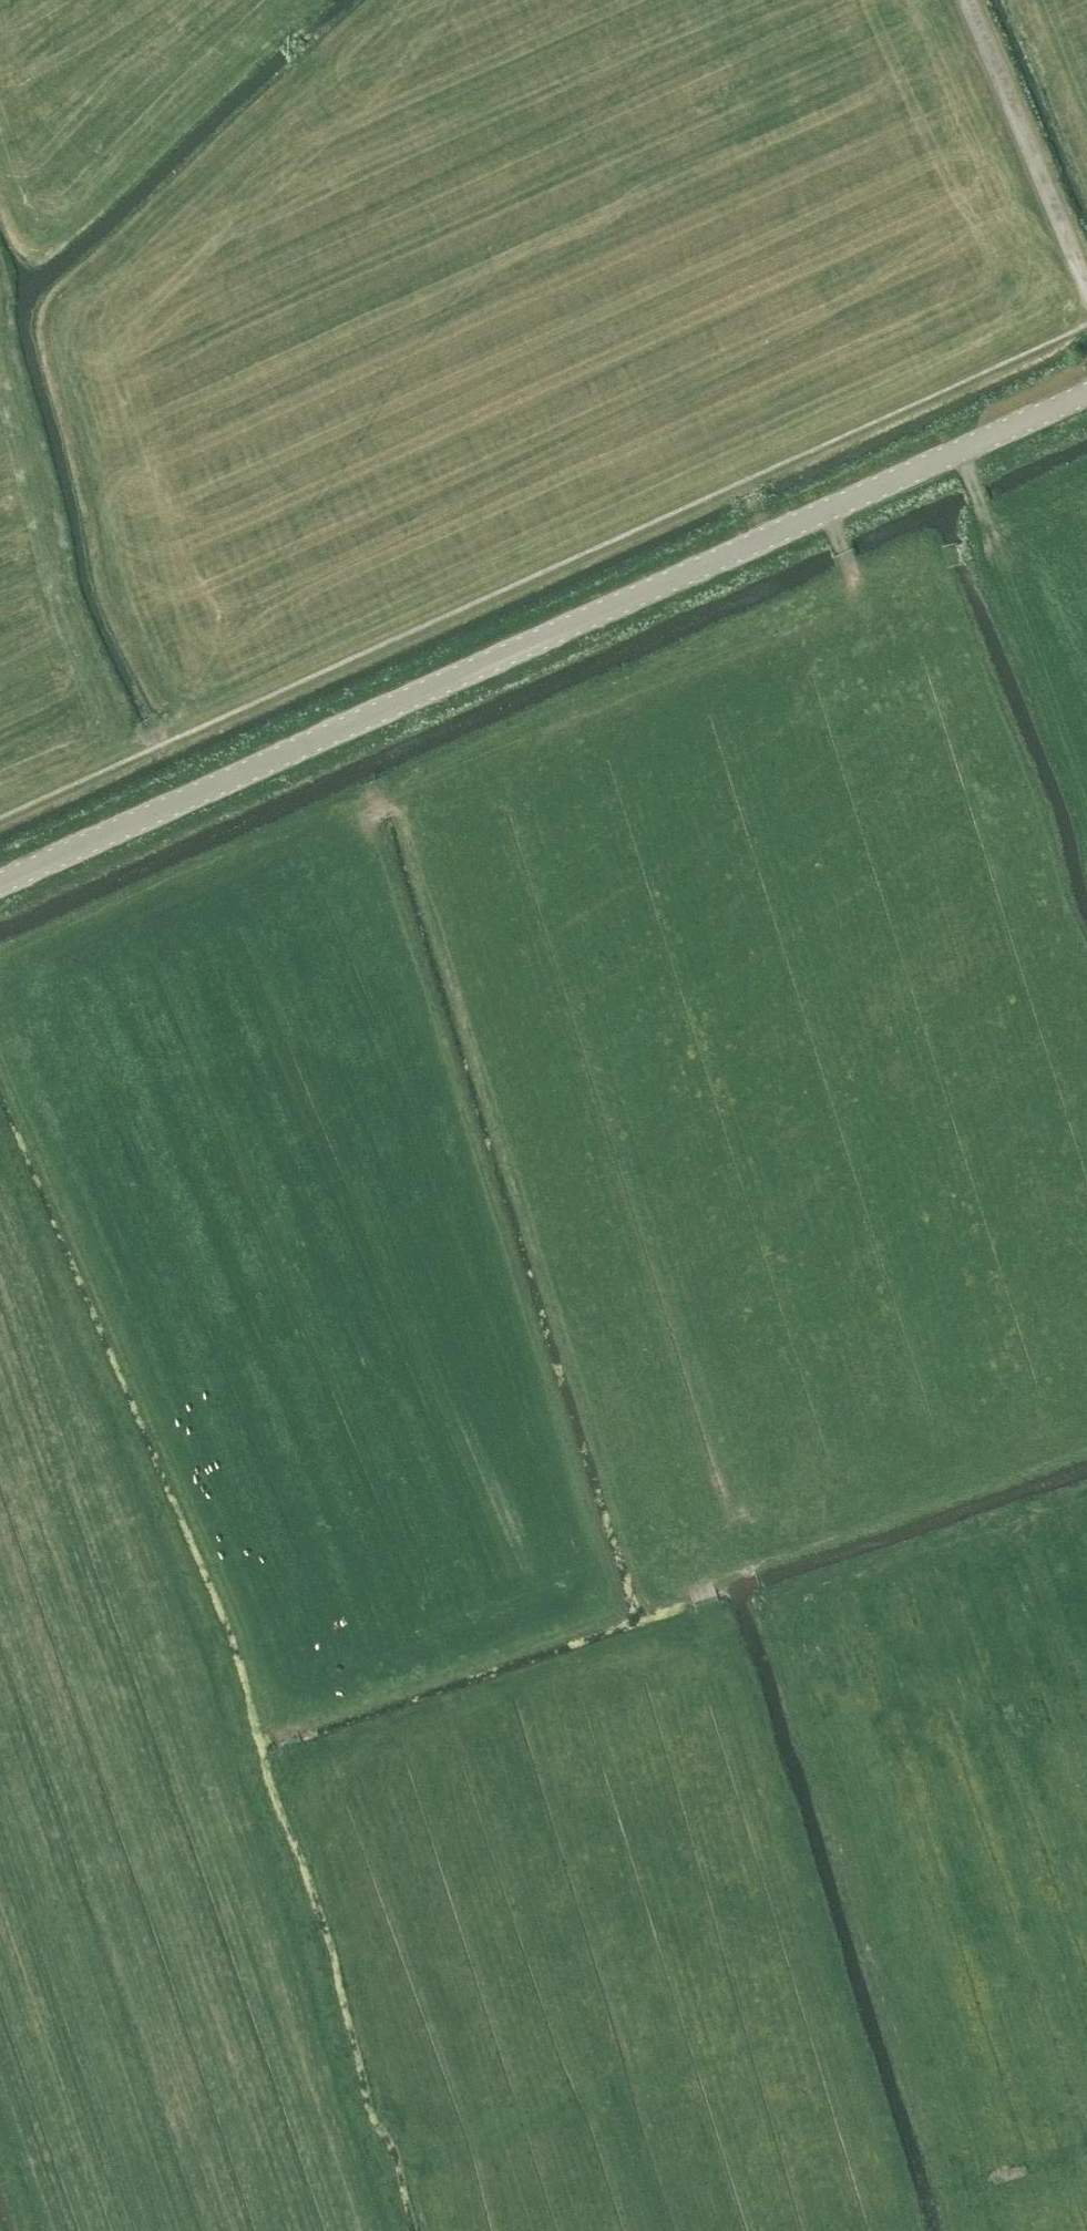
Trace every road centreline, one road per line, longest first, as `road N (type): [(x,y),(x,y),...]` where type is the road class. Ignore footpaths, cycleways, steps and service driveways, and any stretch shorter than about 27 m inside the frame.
road 1 (secondary): [(0,890),(1086,399)]
road 2 (unclassified): [(1086,316),(955,0)]

